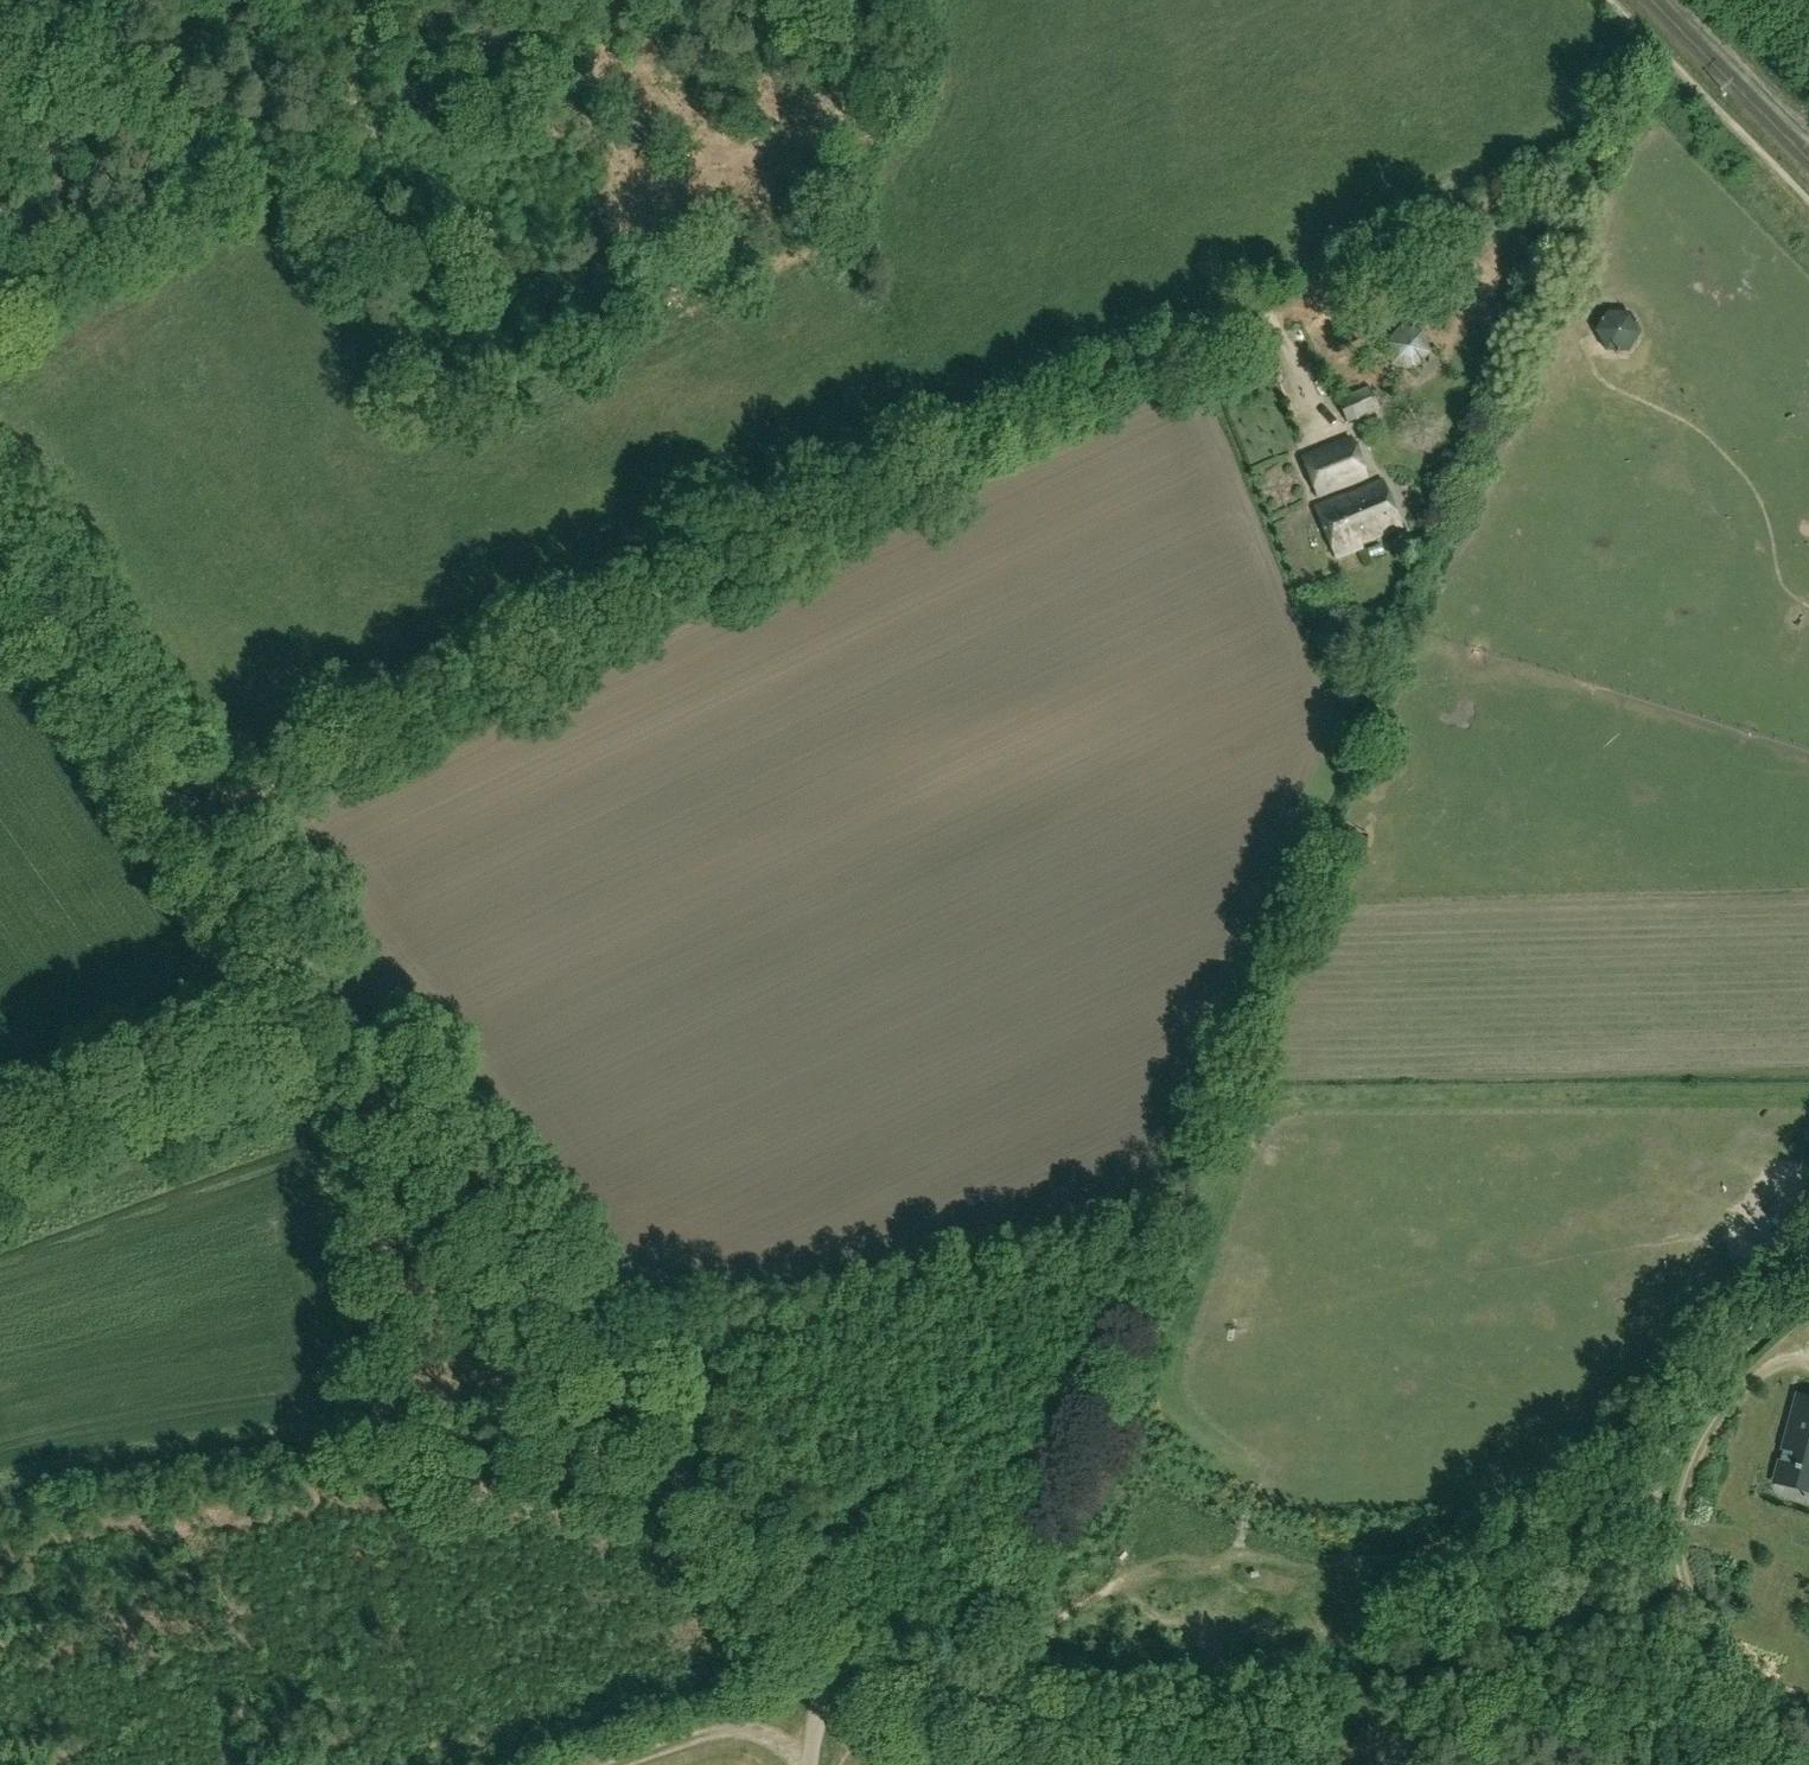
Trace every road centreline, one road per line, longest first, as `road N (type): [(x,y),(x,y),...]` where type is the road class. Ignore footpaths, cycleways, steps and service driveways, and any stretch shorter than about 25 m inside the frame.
road 1 (unclassified): [(1112,1764),(823,1674),(0,539)]
road 2 (unclassified): [(1672,1764),(1642,1569),(1652,1470),(1695,1391),(1808,1282)]
road 3 (track): [(0,1138),(338,1011)]

